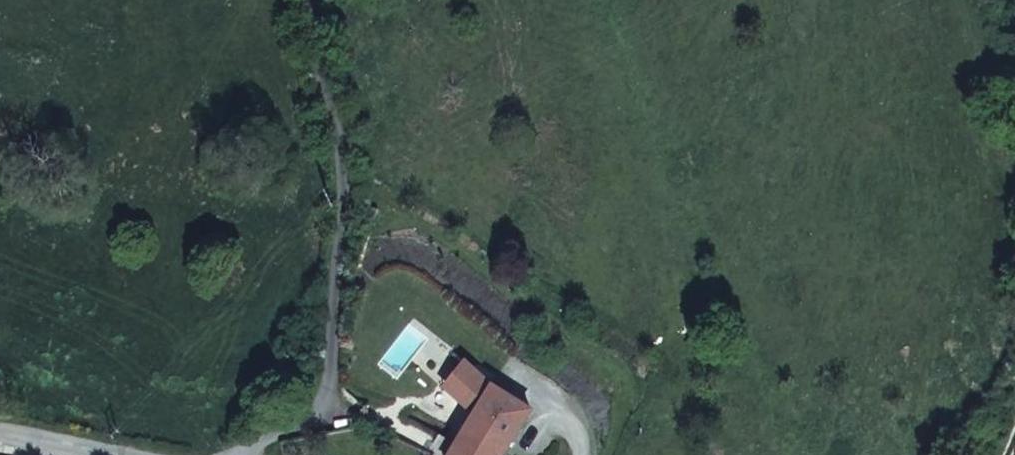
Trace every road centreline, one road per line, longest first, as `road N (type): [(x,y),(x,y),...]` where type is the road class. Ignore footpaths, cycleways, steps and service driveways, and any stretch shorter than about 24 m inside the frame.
road 1 (track): [(245,454),(309,421),(326,401),(344,194),(337,120),(317,56),(316,0)]

